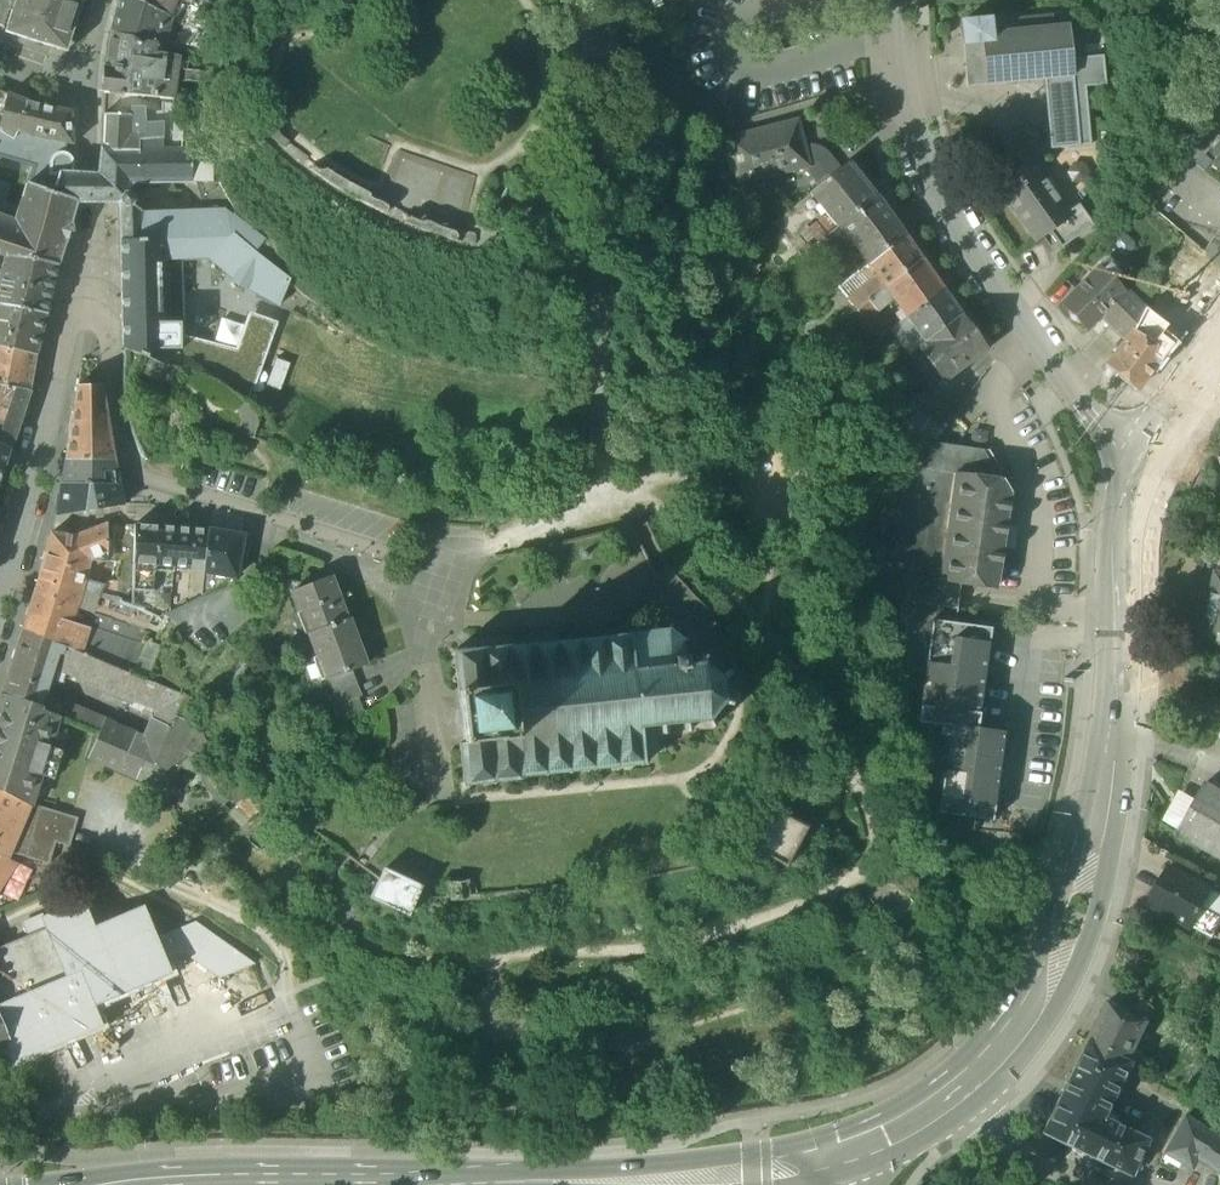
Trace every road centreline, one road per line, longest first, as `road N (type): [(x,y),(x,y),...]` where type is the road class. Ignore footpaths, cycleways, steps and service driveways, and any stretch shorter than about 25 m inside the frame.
road 1 (tertiary): [(848,1175),(940,1134),(980,1104),(1035,1045),(1074,977),(1112,853),(1114,639)]
road 2 (tertiary): [(1114,639),(1076,850),(1008,1026),(946,1090),(886,1125),(830,1144)]
road 3 (residential): [(898,38),(919,147),(974,256),(1098,422),(1144,455)]
road 4 (residential): [(76,326),(102,326),(129,462),(146,479),(405,559)]
road 5 (secondary): [(411,1172),(220,1166),(52,1184)]
road 6 (secondary): [(806,1149),(472,1171)]
road 7 (residential): [(0,599),(76,326)]
road 8 (residential): [(76,326),(88,204),(82,83)]
road 9 (tertiary): [(411,1172),(184,1184)]
road 10 (tertiary): [(1114,639),(1121,527),(1144,455)]
road 11 (tertiary): [(1144,455),(1219,347)]

